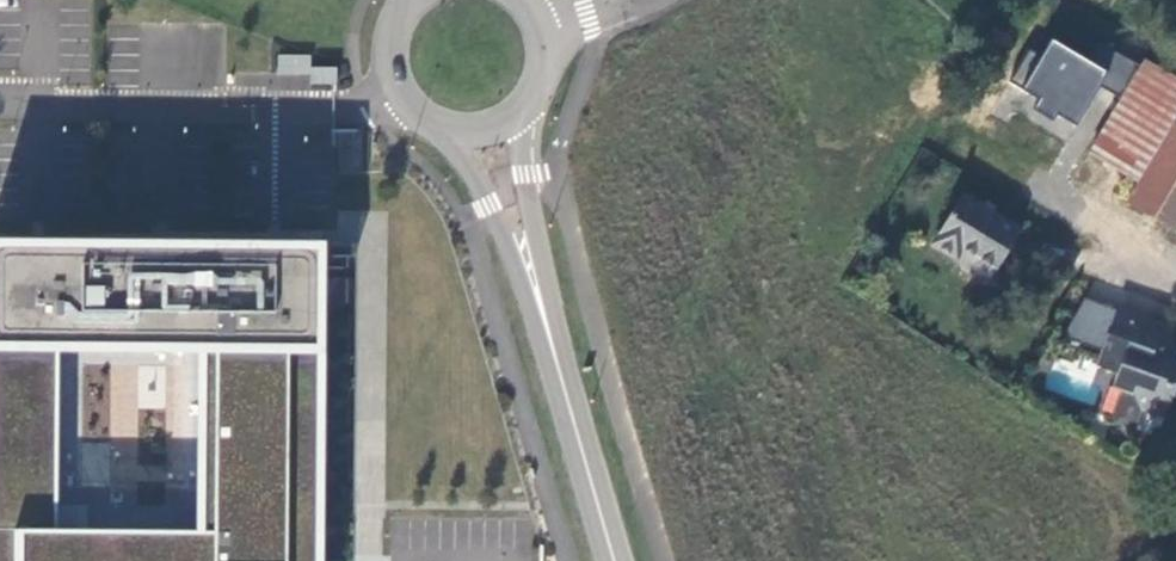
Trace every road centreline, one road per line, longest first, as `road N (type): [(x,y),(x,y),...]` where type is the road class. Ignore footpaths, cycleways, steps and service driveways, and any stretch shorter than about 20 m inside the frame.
road 1 (tertiary): [(437,134),(487,204),(565,394)]
road 2 (tertiary): [(565,394),(524,175),(523,116)]
road 3 (residential): [(1024,163),(1175,267)]
road 4 (tertiary): [(565,394),(616,560)]
road 5 (tertiary): [(409,1),(395,19),(385,63),(404,111),(437,134)]

